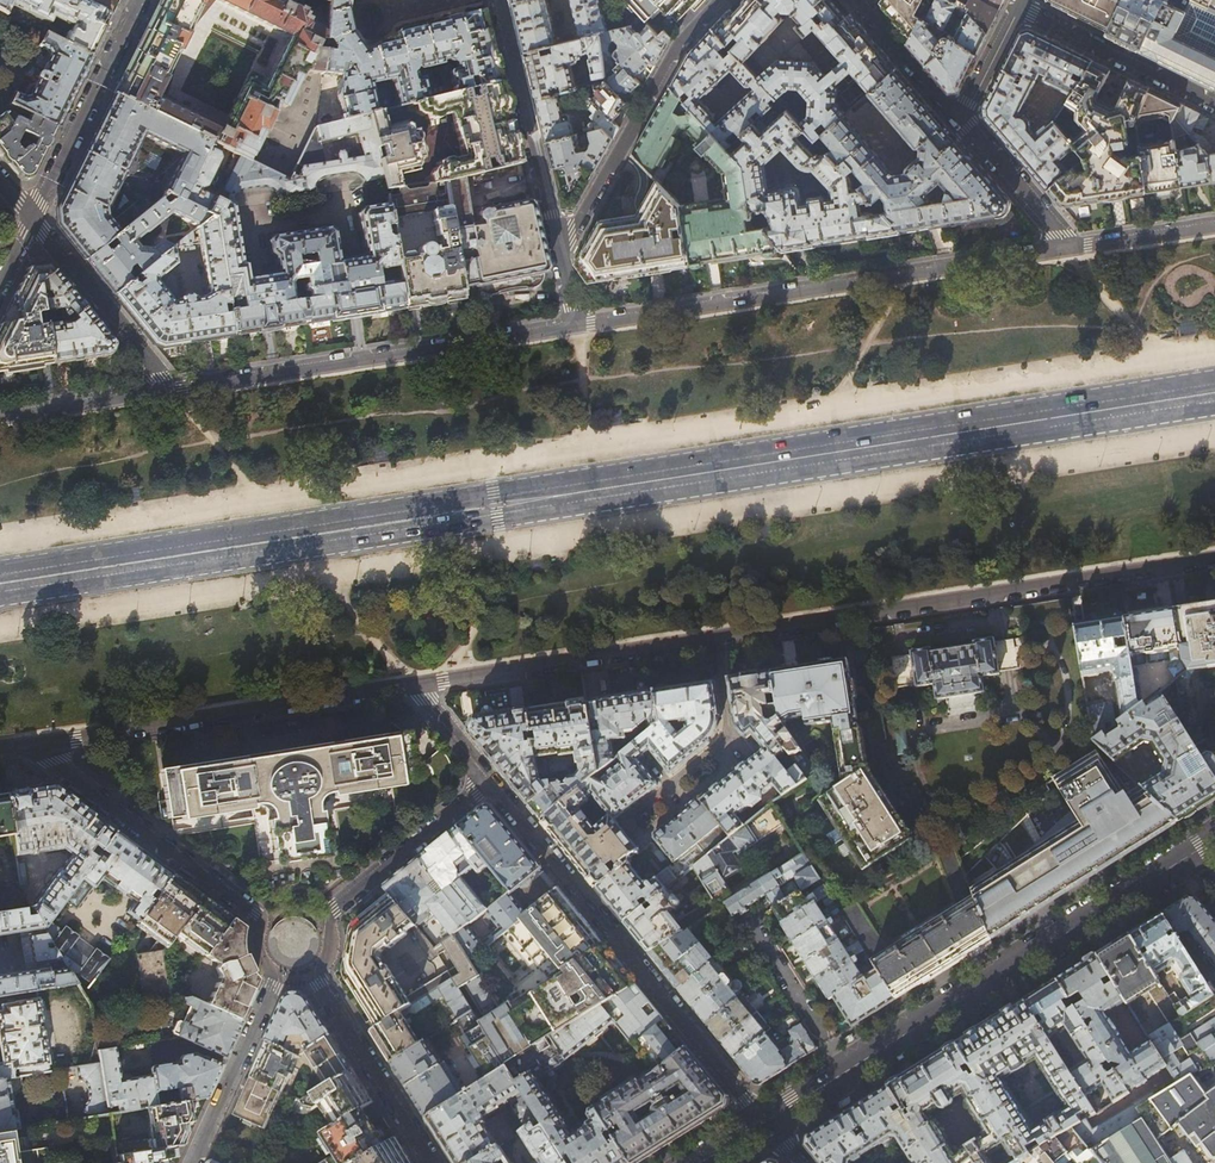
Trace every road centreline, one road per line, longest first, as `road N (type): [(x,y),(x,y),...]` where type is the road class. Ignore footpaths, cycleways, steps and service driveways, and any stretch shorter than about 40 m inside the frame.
road 1 (secondary): [(0,584),(1214,393)]
road 2 (residential): [(412,685),(1214,560)]
road 3 (residential): [(27,745),(255,913),(257,956),(277,978),(193,1162)]
road 4 (secondary): [(765,1122),(1214,839)]
road 5 (residential): [(1072,247),(575,325)]
road 6 (residential): [(433,1162),(314,975),(331,950),(326,915),(489,781)]
road 7 (residential): [(489,781),(765,1122)]
road 8 (residential): [(575,325),(168,389)]
road 9 (residential): [(27,745),(412,685)]
road 10 (residential): [(560,255),(681,43),(722,0)]
road 11 (residential): [(560,255),(498,0)]
road 12 (residential): [(31,217),(138,0)]
road 13 (residential): [(1016,7),(1214,104)]
road 14 (residential): [(31,217),(168,389)]
road 15 (residential): [(168,389),(0,417)]
road 16 (residential): [(960,119),(1072,247)]
road 17 (residential): [(855,0),(960,119)]
road 18 (residential): [(1214,224),(1072,247)]
road 19 (residential): [(1016,7),(960,119)]
road 20 (residential): [(412,685),(489,781)]

